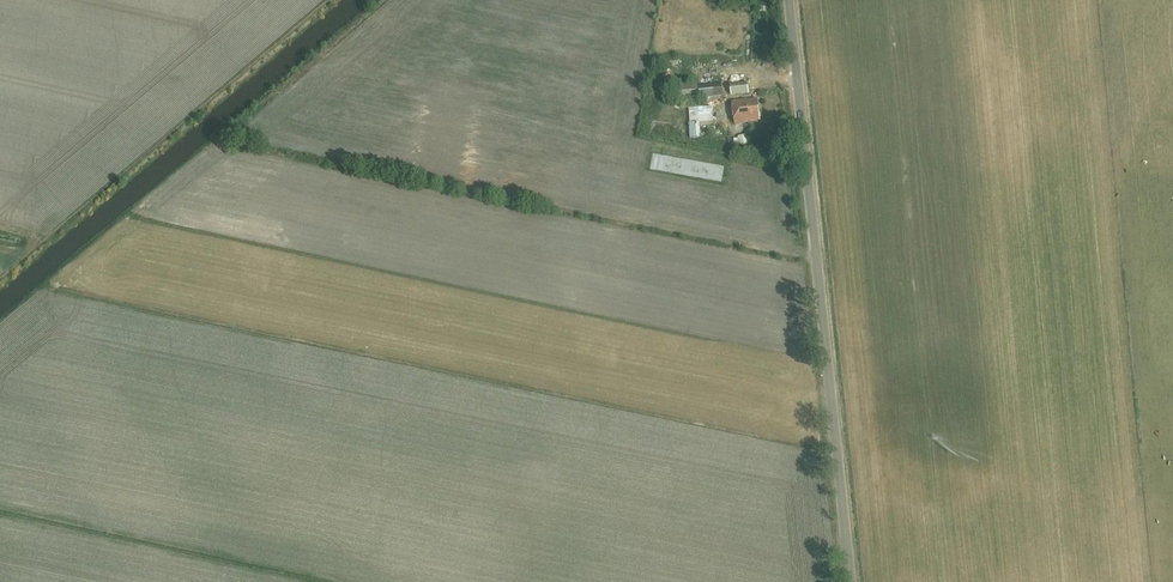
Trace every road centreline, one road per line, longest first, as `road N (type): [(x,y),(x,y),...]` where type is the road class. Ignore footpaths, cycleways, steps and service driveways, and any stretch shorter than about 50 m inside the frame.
road 1 (unclassified): [(853,581),(792,0)]

